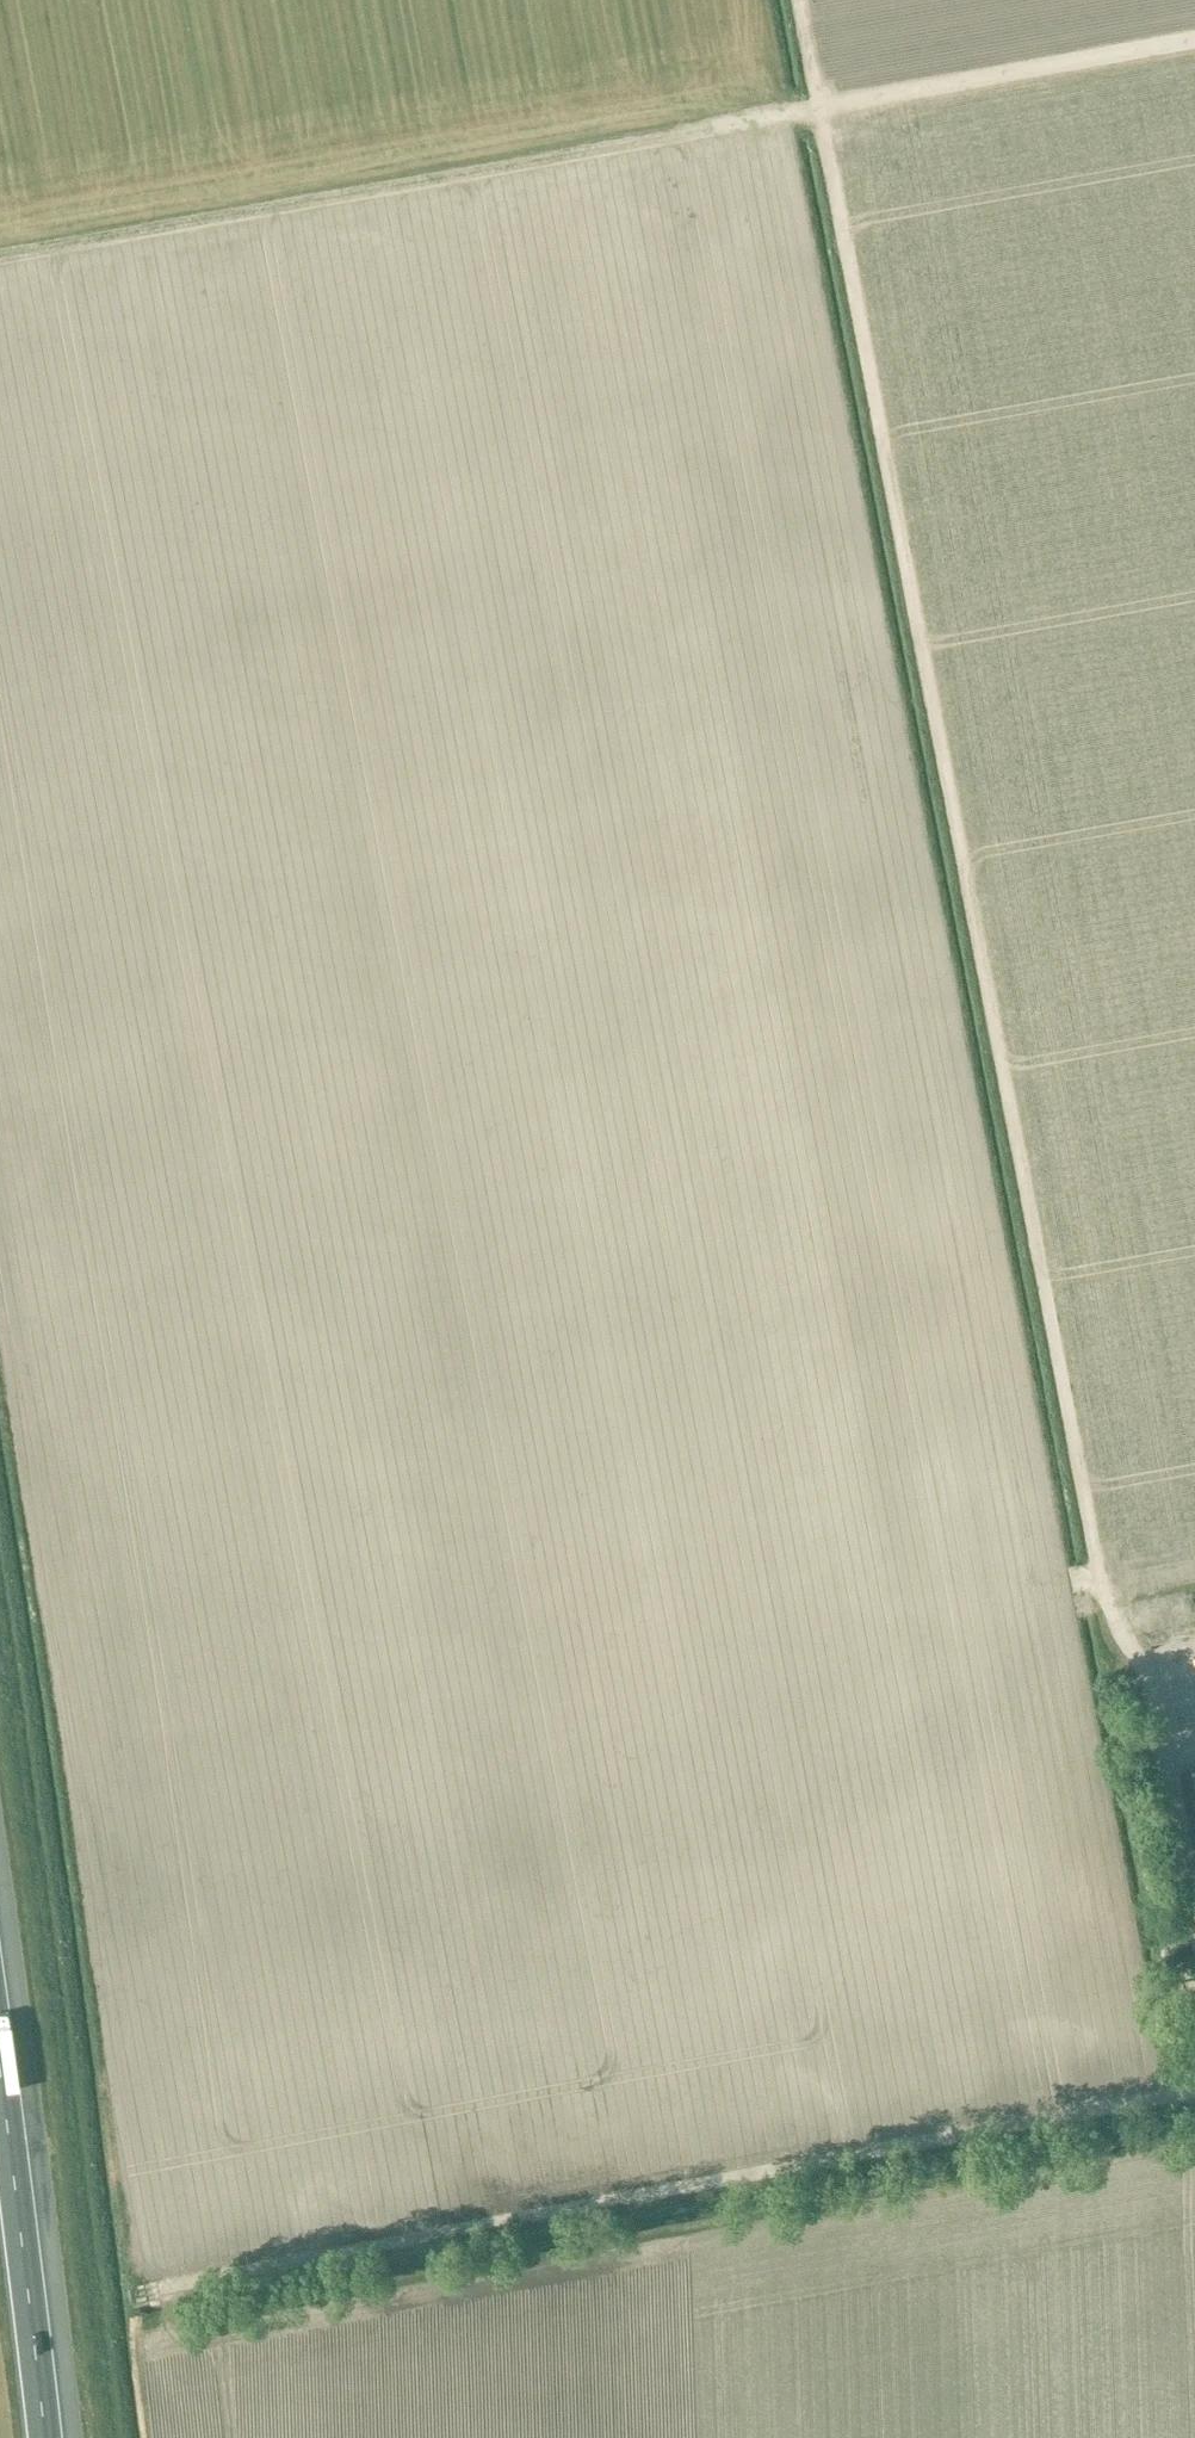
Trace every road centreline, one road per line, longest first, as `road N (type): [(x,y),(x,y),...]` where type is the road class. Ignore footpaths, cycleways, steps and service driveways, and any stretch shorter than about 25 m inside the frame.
road 1 (unclassified): [(132,2293),(1194,2089)]
road 2 (motorway): [(45,2437),(0,2072)]

